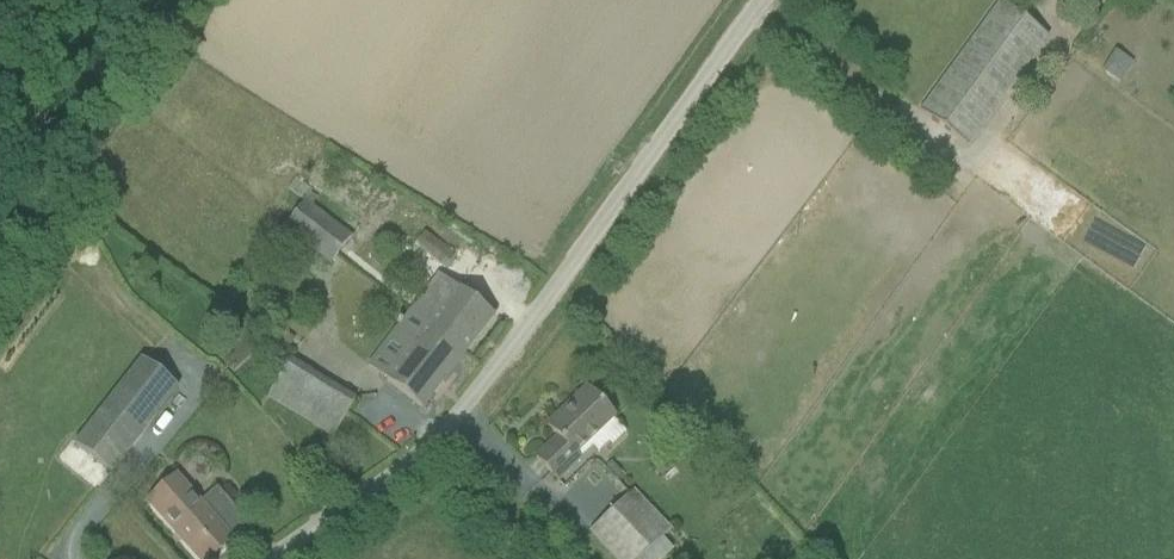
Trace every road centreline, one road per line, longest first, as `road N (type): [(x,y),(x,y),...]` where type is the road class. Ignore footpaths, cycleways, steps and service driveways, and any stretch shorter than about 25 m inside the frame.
road 1 (unclassified): [(269,558),(388,481),(433,439),(499,365),(765,0)]

